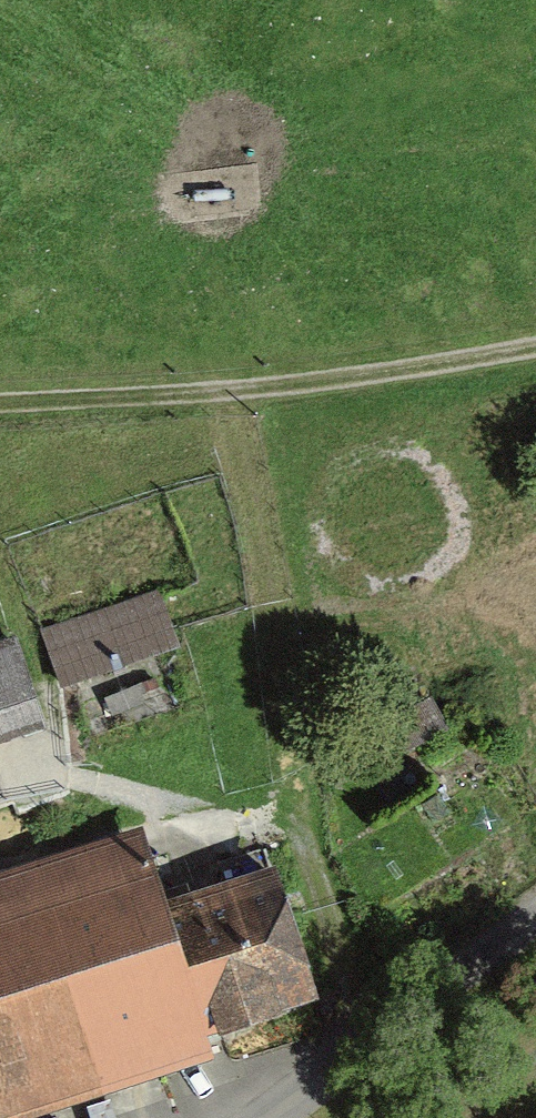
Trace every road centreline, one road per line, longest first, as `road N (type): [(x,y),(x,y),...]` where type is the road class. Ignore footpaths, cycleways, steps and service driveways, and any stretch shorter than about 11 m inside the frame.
road 1 (track): [(358,1056),(289,757),(231,393)]
road 2 (track): [(0,407),(412,378),(535,352)]
road 3 (unclassified): [(276,1117),(535,921)]

